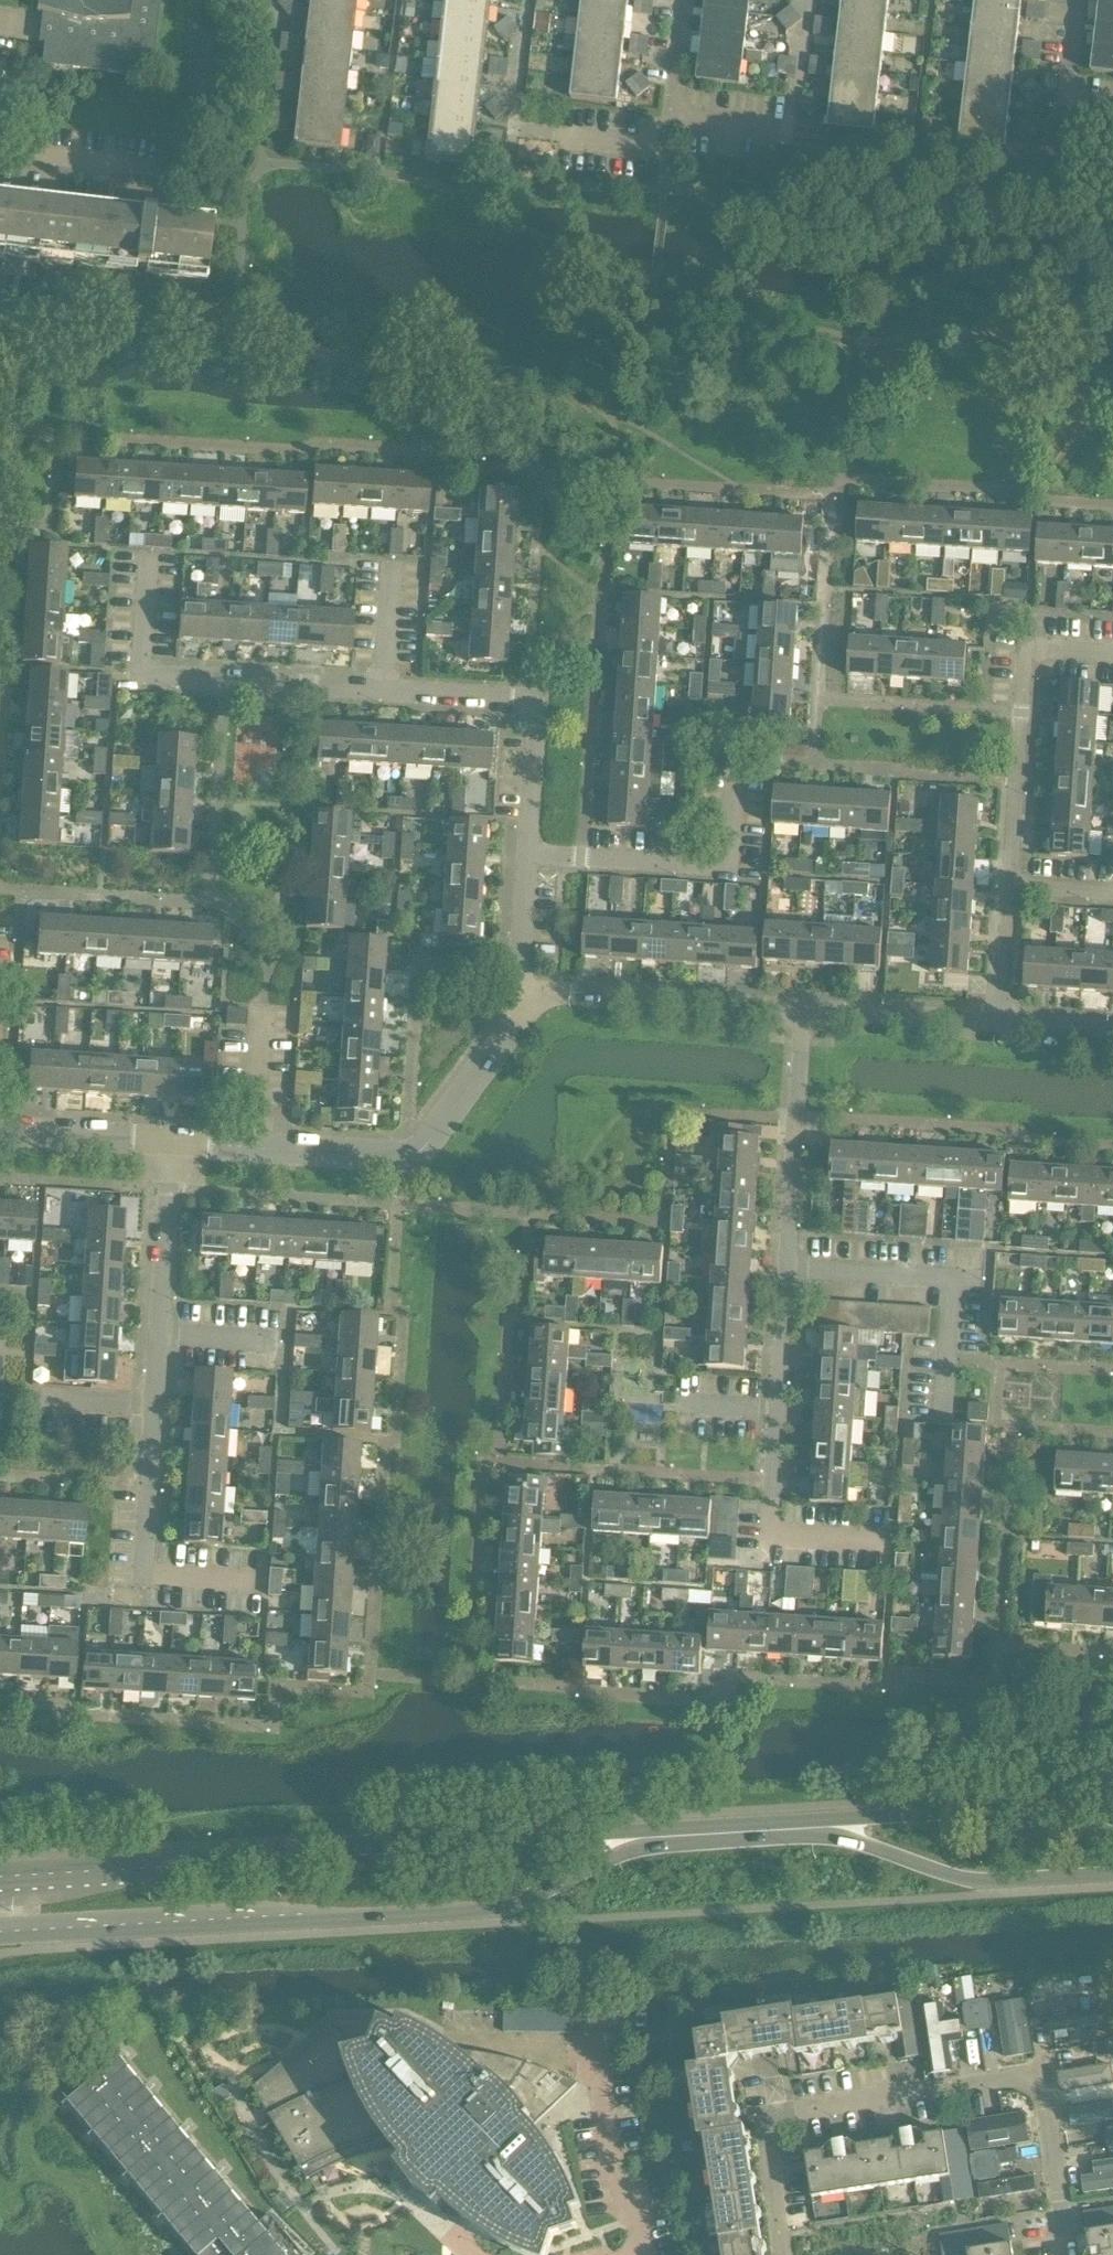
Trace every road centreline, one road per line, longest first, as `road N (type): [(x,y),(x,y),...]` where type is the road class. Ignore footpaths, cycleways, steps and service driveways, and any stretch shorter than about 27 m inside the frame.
road 1 (secondary): [(0,1934),(498,1910),(641,1839)]
road 2 (secondary): [(641,1839),(596,1834),(0,1877)]
road 3 (residential): [(784,2254),(768,2136),(782,2113),(1042,2075),(1061,2204),(1057,2254)]
road 4 (residential): [(388,693),(142,678),(147,553)]
road 5 (residential): [(525,1004),(427,1144),(395,1163),(256,1153)]
road 6 (residential): [(530,857),(729,867),(736,730)]
road 7 (residential): [(1012,891),(1026,645),(1112,651)]
road 8 (residential): [(942,1421),(950,1286),(783,1276)]
road 9 (residential): [(530,857),(535,702),(388,693)]
road 10 (secondary): [(827,1827),(967,1879),(1112,1875)]
road 11 (secondary): [(1112,1837),(1043,1811),(827,1827)]
road 12 (residential): [(267,1583),(148,1576),(157,1417)]
road 13 (residential): [(525,1004),(564,995),(799,1011)]
road 14 (residential): [(783,1276),(799,1011)]
road 15 (residential): [(207,185),(0,157)]
road 16 (residential): [(799,1011),(1000,1024)]
road 17 (residential): [(160,1340),(174,1147)]
road 18 (secondary): [(641,1839),(827,1827)]
road 19 (residential): [(256,1153),(268,969)]
road 20 (residential): [(174,1147),(0,1135)]
road 21 (residential): [(664,150),(682,0)]
road 22 (residential): [(1112,110),(1070,106),(1082,0)]
road 23 (residential): [(525,1004),(530,857)]
road 24 (residential): [(775,1411),(783,1276)]
road 25 (residential): [(1000,1024),(1012,891)]
road 26 (residential): [(26,1409),(157,1417)]
road 27 (residential): [(388,693),(397,563)]
road 28 (residential): [(770,1538),(775,1411)]
road 29 (residential): [(770,1538),(894,1545)]
road 30 (residential): [(160,1340),(283,1347)]
road 31 (residential): [(656,1400),(775,1411)]

